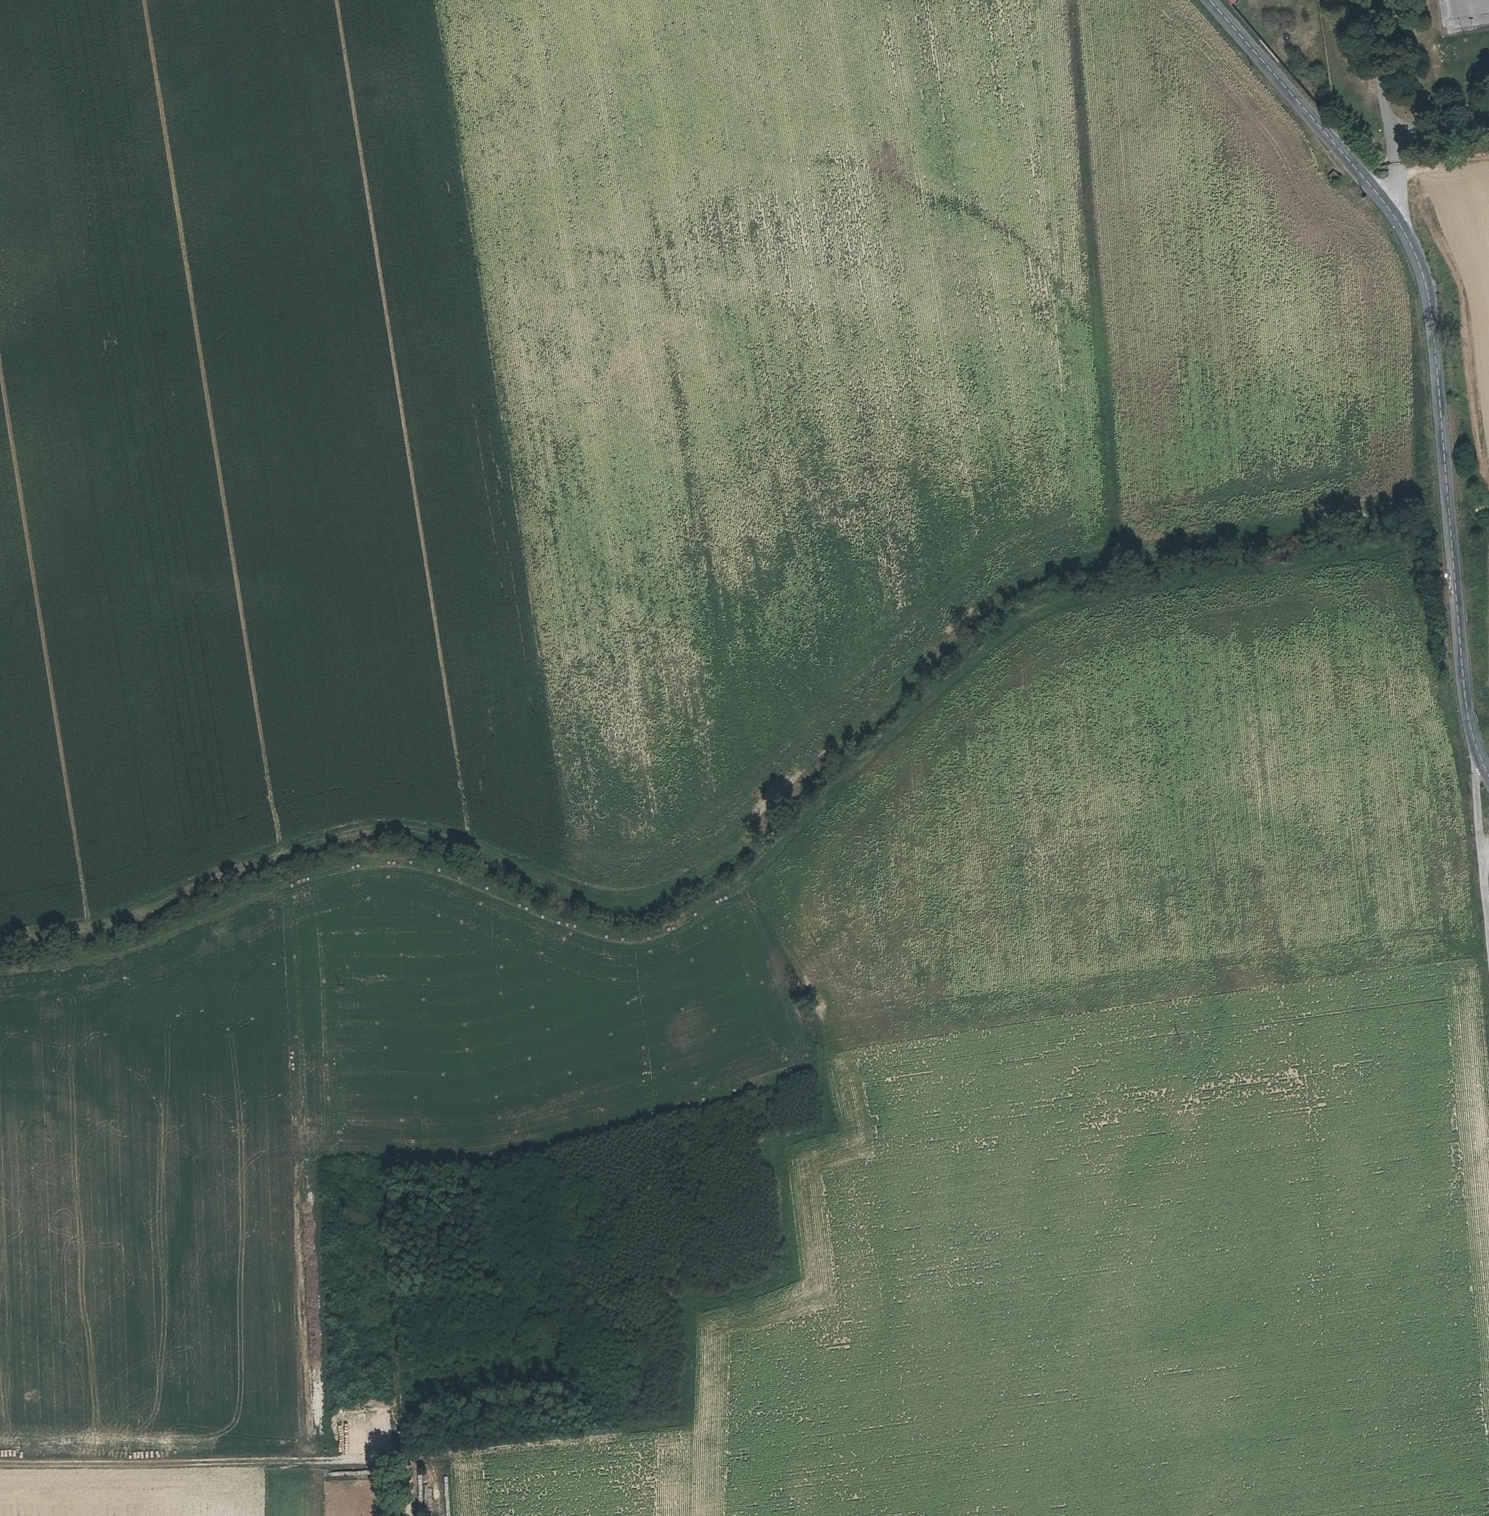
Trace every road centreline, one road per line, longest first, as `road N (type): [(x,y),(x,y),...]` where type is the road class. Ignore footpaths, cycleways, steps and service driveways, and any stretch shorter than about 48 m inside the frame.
road 1 (tertiary): [(1488,777),(1465,696),(1441,398),(1406,231),(1210,0)]
road 2 (track): [(0,1470),(390,1459),(411,1468),(417,1515)]

